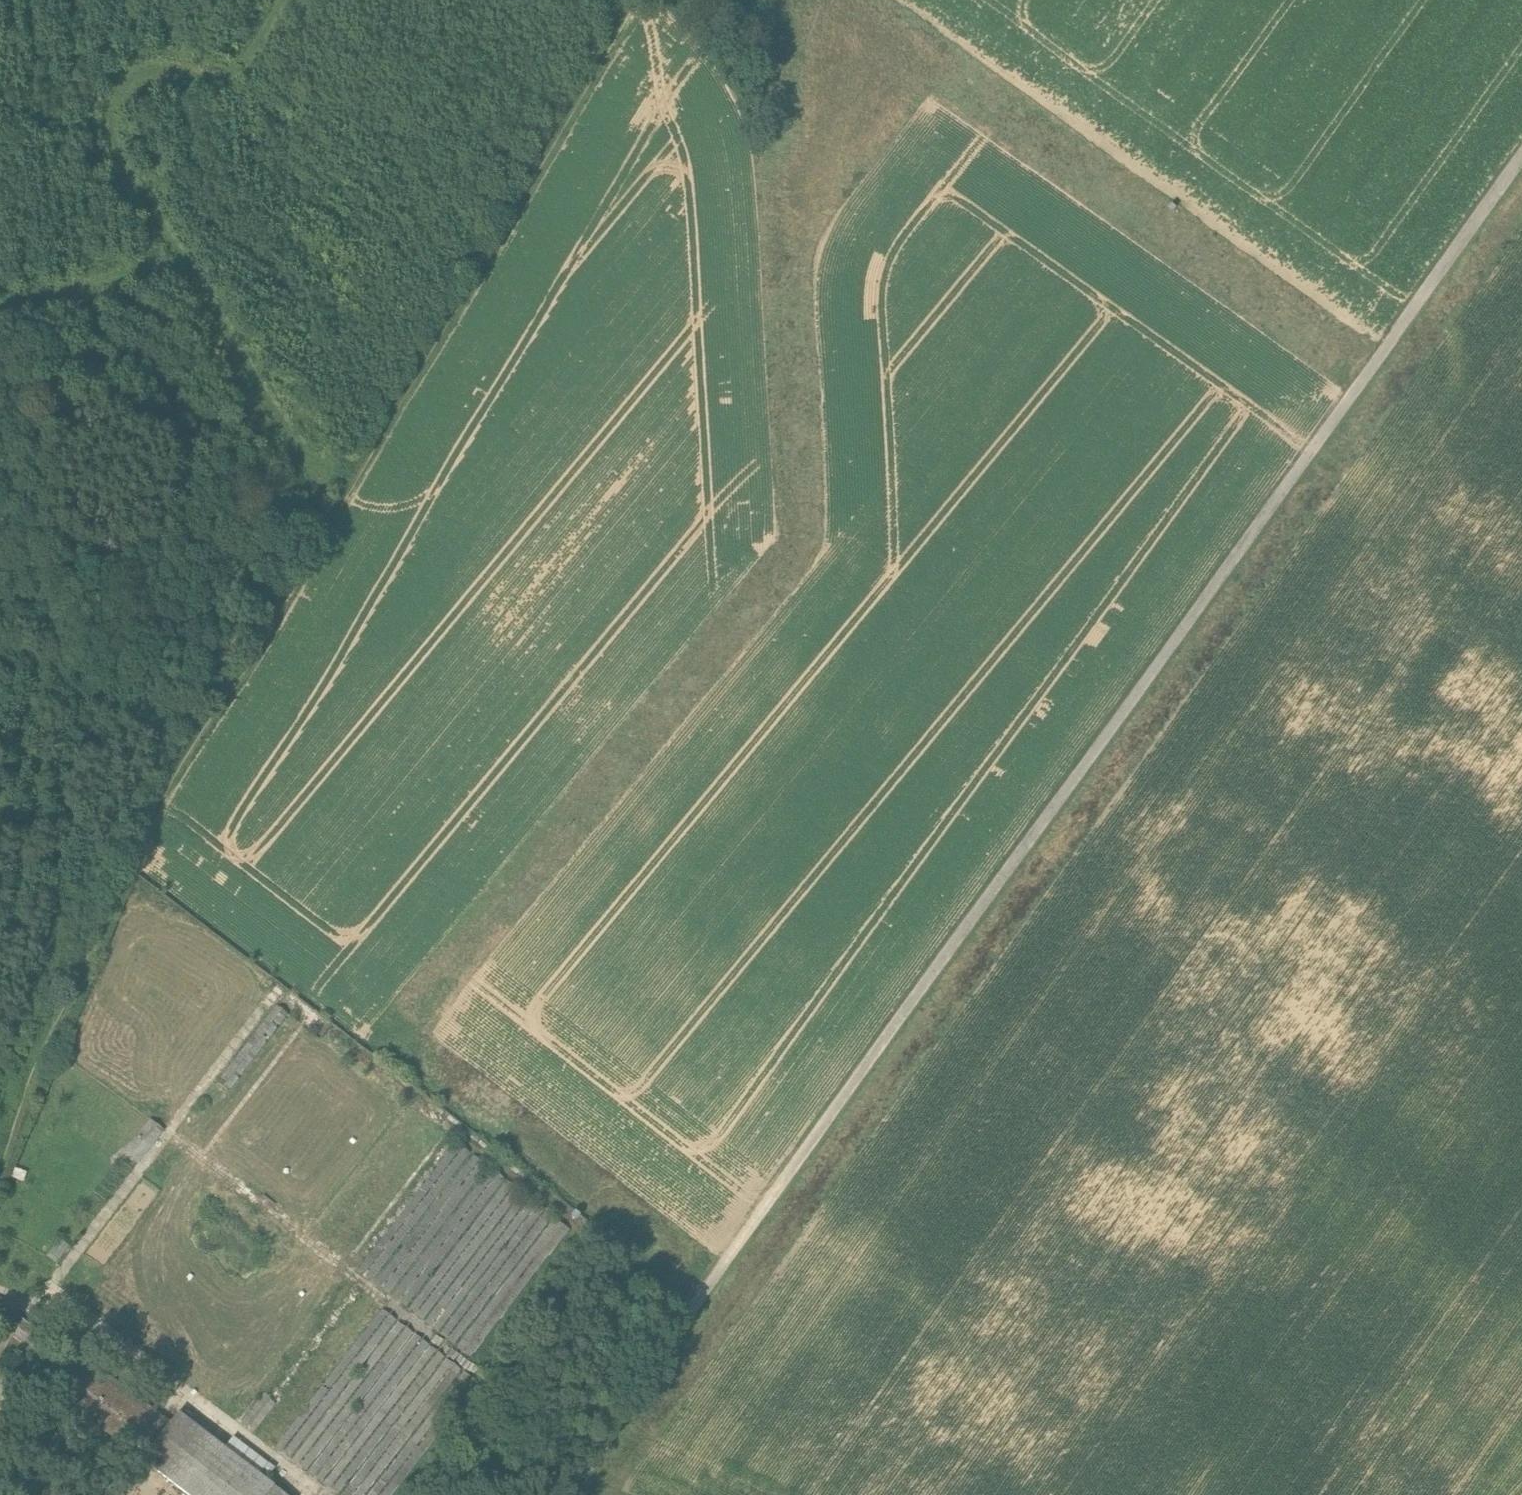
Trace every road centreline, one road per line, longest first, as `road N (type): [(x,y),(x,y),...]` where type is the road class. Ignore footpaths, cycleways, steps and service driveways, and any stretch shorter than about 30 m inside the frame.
road 1 (unclassified): [(1521,171),(1135,713),(694,1305),(573,1494)]
road 2 (track): [(639,0),(179,771),(127,868),(0,1157)]

